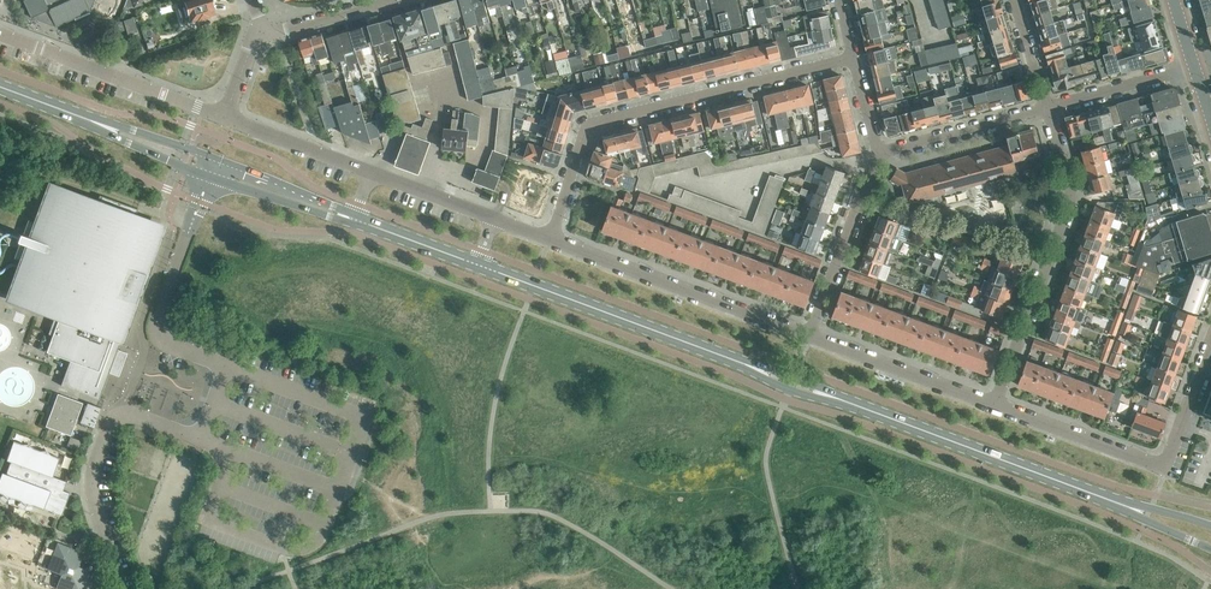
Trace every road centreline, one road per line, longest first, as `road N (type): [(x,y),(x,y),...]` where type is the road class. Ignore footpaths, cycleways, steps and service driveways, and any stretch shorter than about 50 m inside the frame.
road 1 (secondary): [(1051,477),(476,264)]
road 2 (unclassified): [(120,588),(92,496),(94,466),(120,415),(183,432),(204,415),(214,364),(169,343),(157,332),(157,314),(211,176)]
road 3 (residential): [(550,239),(590,125),(854,57)]
road 4 (residential): [(997,406),(1073,209),(1047,107)]
road 5 (residential): [(809,336),(550,239)]
road 6 (residential): [(224,117),(0,35)]
road 7 (residential): [(997,406),(809,336)]
road 8 (residential): [(809,336),(879,151)]
road 9 (residential): [(1163,463),(997,406)]
road 10 (secondary): [(1051,477),(1210,549)]
road 11 (residential): [(879,151),(1047,107)]
road 12 (secondary): [(1210,525),(1051,477)]
road 13 (residential): [(370,172),(224,117)]
road 14 (residential): [(1047,107),(1194,68)]
road 15 (secondary): [(211,176),(353,218)]
road 16 (secondary): [(353,218),(218,158)]
road 17 (secondary): [(218,158),(85,119)]
road 18 (secondary): [(85,119),(211,176)]
road 19 (residential): [(495,218),(370,172)]
road 20 (secondary): [(476,264),(353,218)]
road 21 (residential): [(1163,463),(1210,342)]
road 22 (residential): [(258,32),(379,0)]

